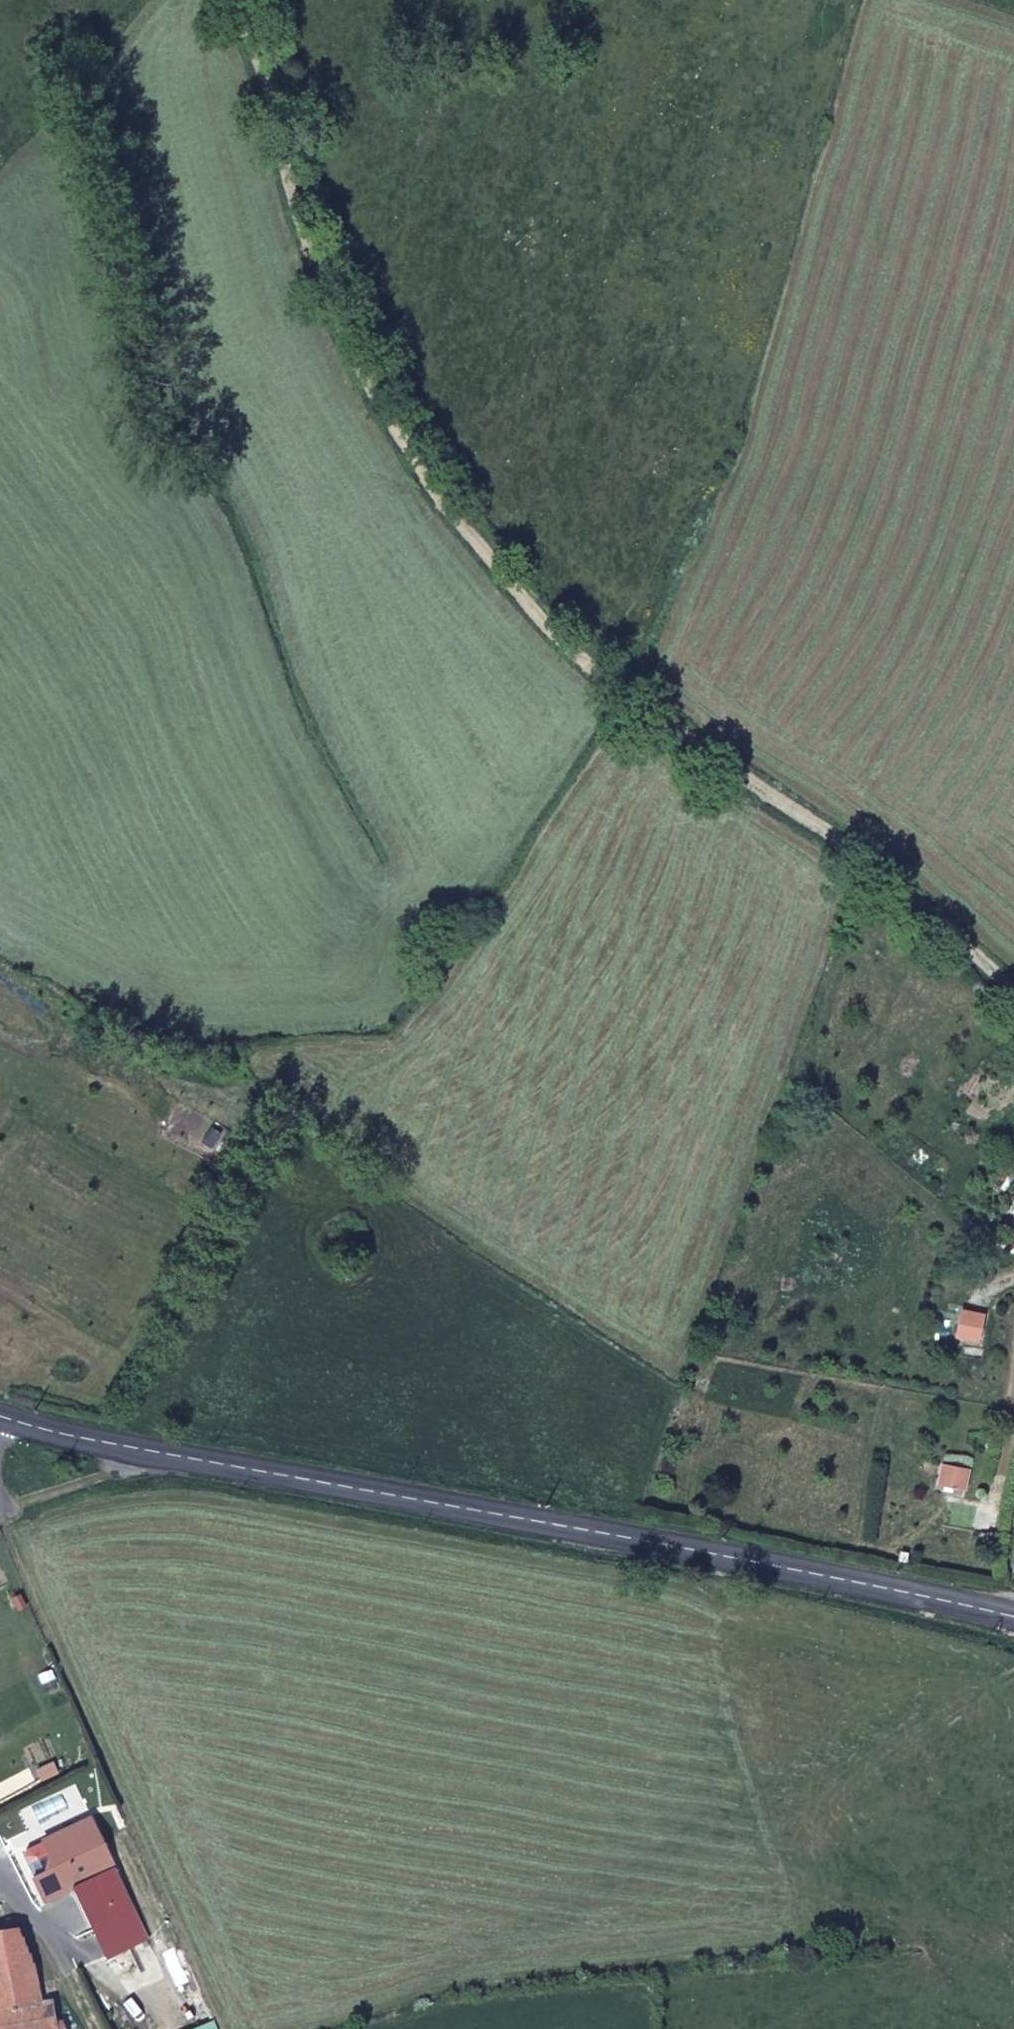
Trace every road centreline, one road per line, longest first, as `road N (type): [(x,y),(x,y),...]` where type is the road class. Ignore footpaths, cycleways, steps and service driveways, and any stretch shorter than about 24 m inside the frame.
road 1 (secondary): [(0,1418),(102,1447),(1013,1618)]
road 2 (residential): [(1013,1345),(992,1519)]

